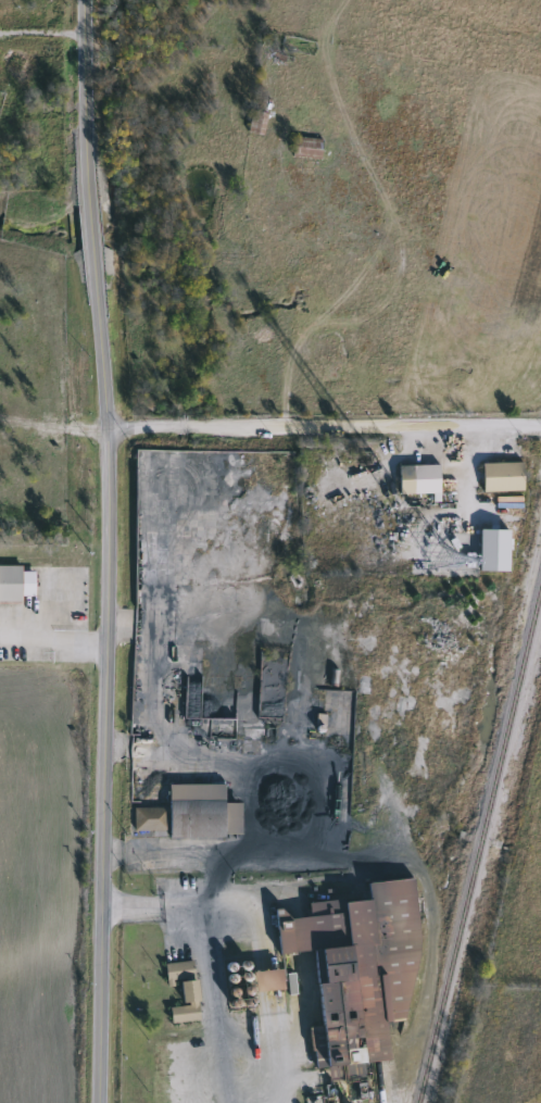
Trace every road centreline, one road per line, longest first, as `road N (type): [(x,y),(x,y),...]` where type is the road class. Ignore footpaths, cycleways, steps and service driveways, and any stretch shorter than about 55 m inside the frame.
road 1 (tertiary): [(98,1102),(101,431),(79,0)]
road 2 (residential): [(540,428),(101,431)]

